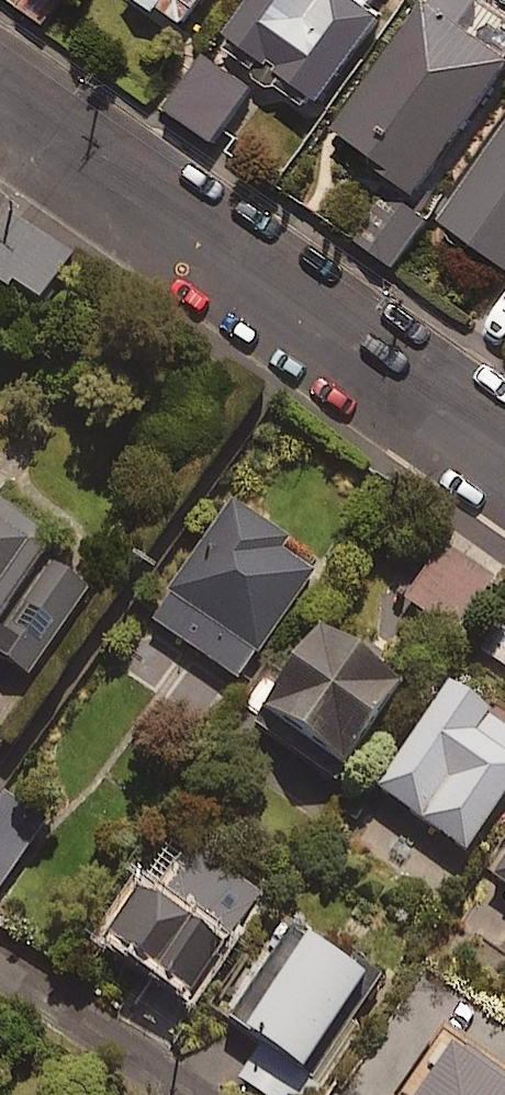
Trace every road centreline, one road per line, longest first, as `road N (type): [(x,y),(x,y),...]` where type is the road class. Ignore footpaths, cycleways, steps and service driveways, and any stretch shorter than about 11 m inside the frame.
road 1 (residential): [(504,442),(0,93)]
road 2 (residential): [(201,1094),(0,962)]

